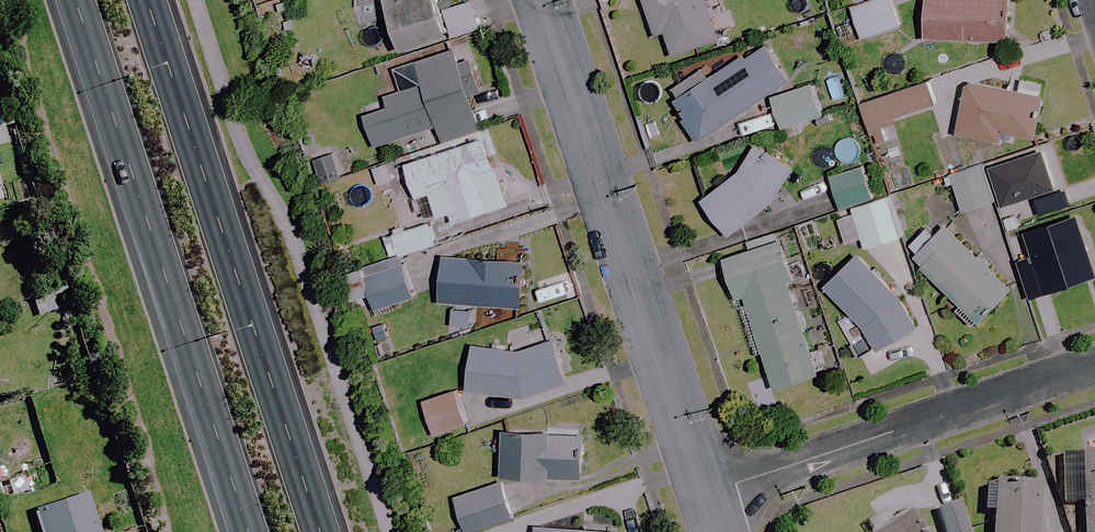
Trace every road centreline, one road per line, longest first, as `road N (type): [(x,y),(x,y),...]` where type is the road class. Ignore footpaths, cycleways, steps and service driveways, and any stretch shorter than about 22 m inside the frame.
road 1 (primary): [(252,531),(78,0)]
road 2 (primary): [(154,0),(327,531)]
road 3 (residential): [(707,494),(542,0)]
road 4 (residential): [(707,494),(1094,364)]

